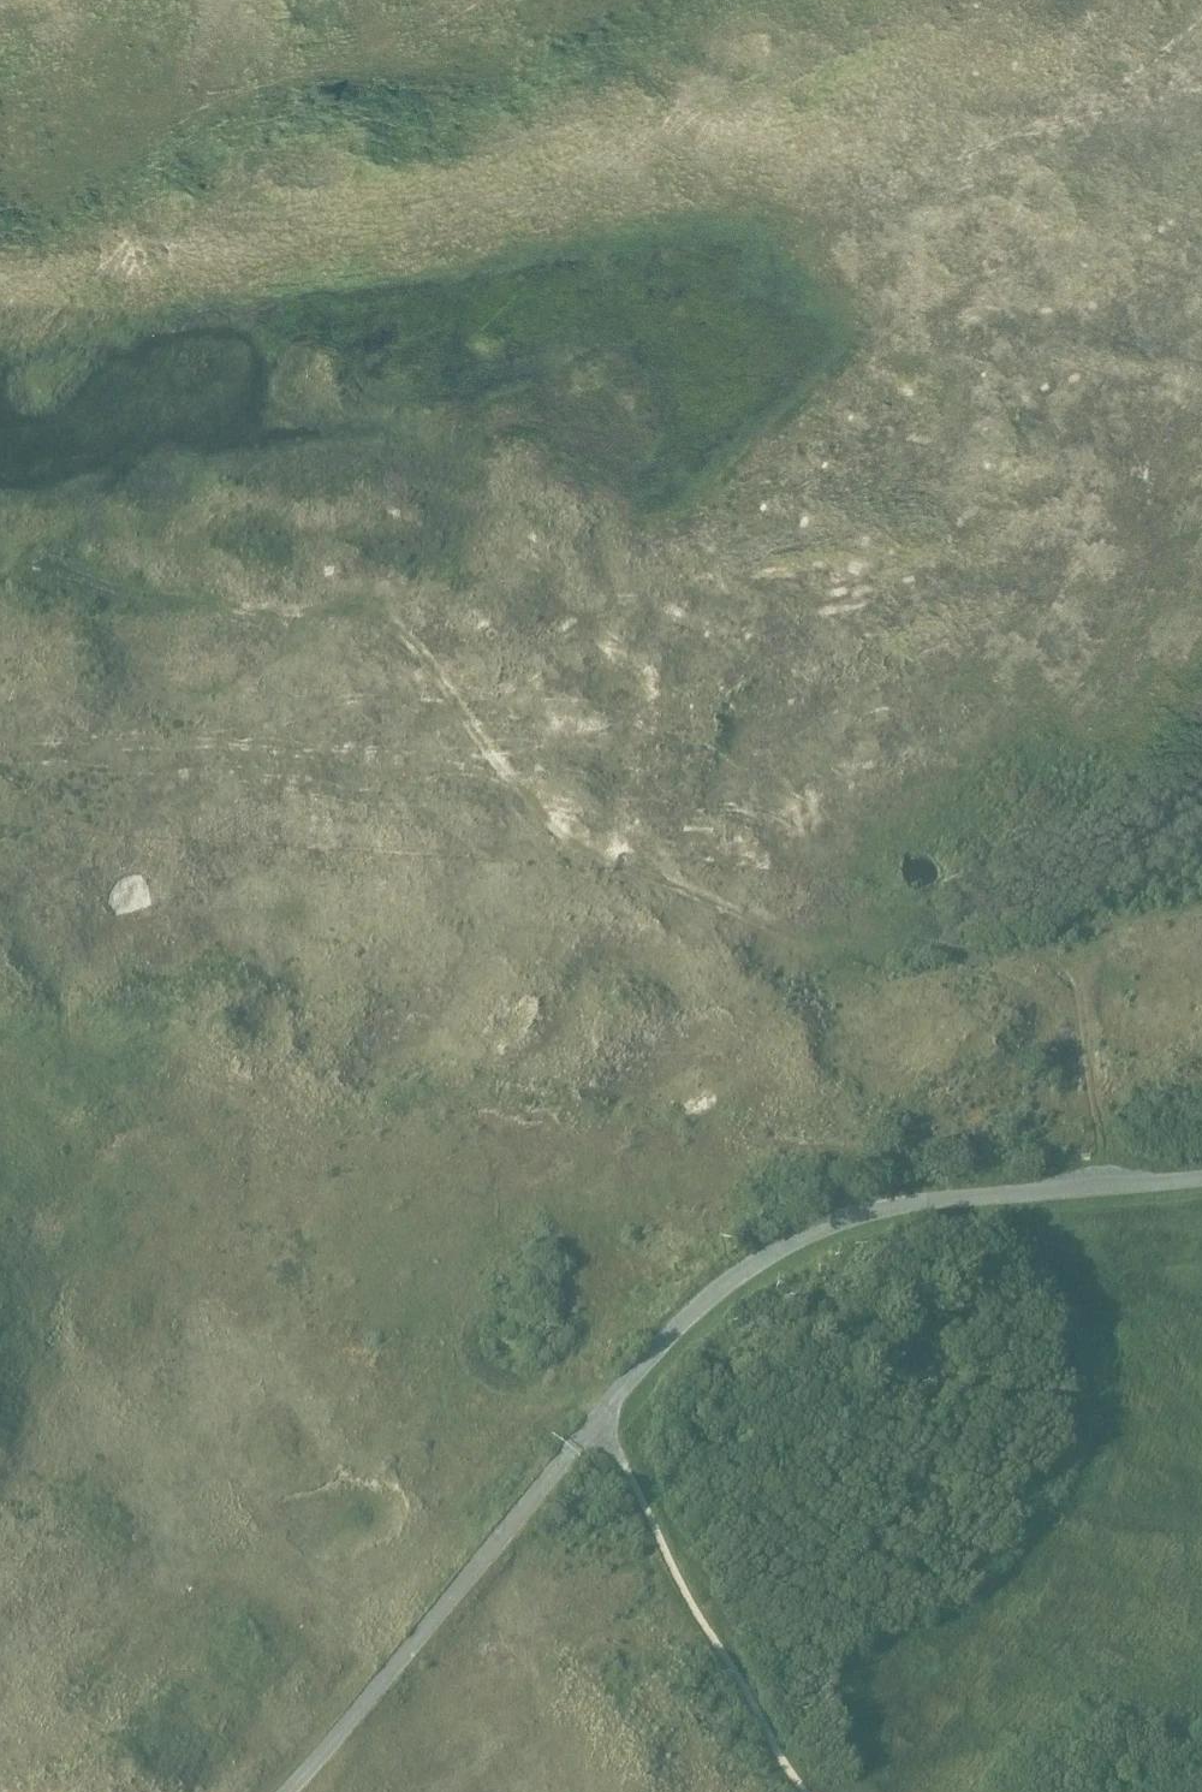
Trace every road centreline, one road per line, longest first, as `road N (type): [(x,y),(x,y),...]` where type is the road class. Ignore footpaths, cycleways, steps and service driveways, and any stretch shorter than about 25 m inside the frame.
road 1 (track): [(289,1791),(595,1427)]

